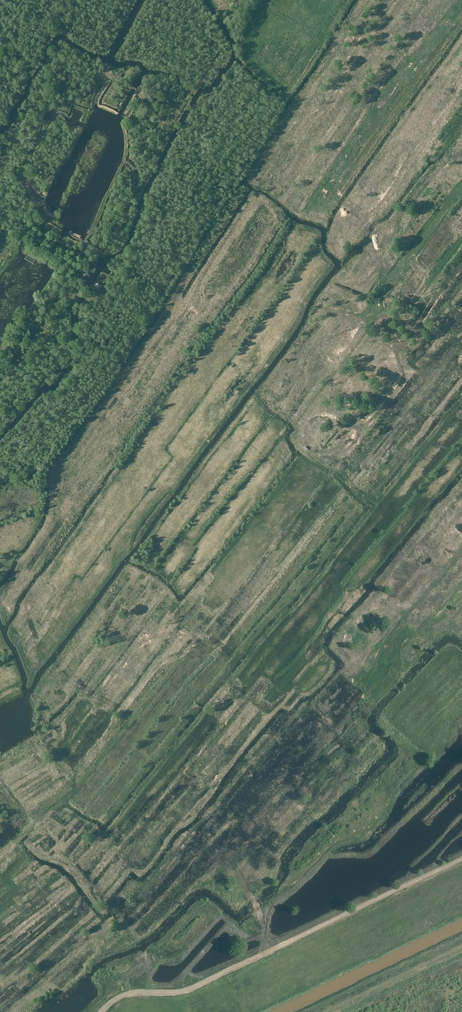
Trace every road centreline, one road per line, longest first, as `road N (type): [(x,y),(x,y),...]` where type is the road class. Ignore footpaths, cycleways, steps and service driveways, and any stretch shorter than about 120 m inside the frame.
road 1 (track): [(461,858),(191,988),(127,994),(100,1011)]

